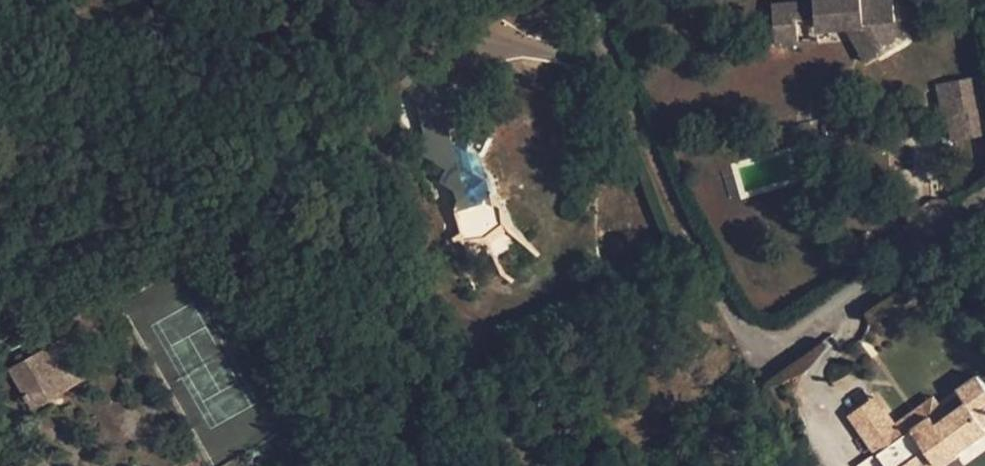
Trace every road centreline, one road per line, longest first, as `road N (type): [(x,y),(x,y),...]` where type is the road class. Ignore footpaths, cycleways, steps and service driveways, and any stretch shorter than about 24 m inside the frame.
road 1 (residential): [(984,206),(791,337),(766,344),(739,337),(586,0)]

